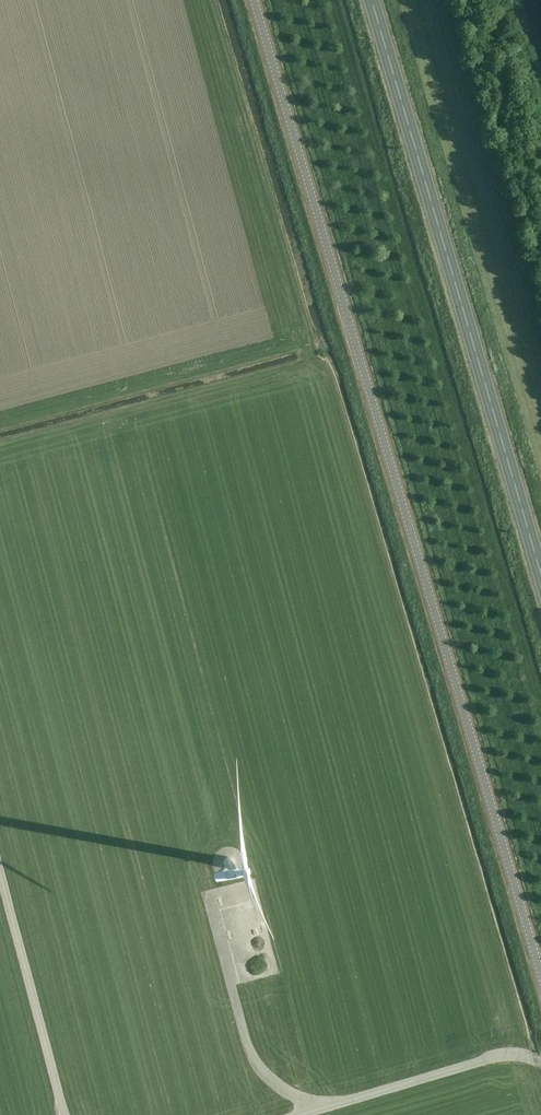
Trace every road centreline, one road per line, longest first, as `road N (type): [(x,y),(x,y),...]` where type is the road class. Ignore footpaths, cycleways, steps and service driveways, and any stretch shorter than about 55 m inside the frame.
road 1 (unclassified): [(540,979),(248,0)]
road 2 (trunk): [(540,574),(371,0)]
road 3 (track): [(209,895),(248,1047),(272,1080),(318,1109)]
road 4 (track): [(540,1061),(501,1056),(297,1114)]
road 5 (track): [(0,881),(64,1114)]

